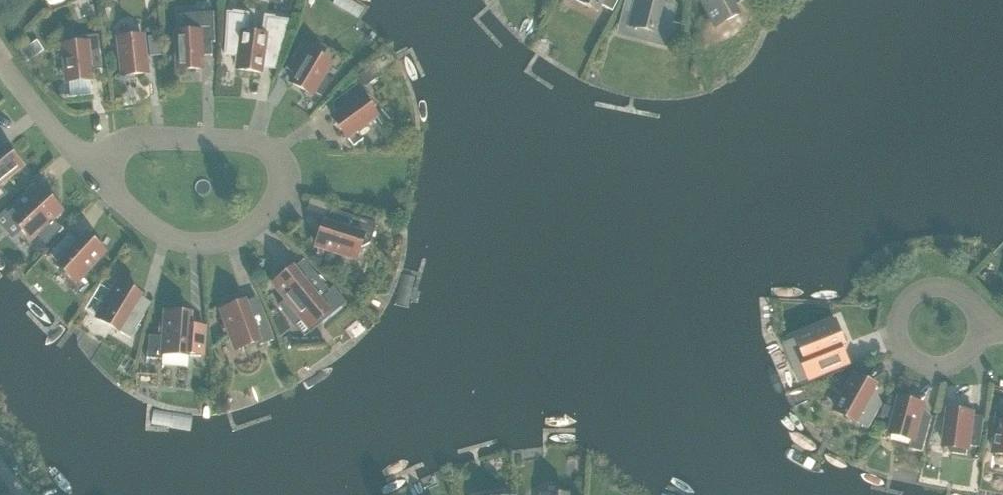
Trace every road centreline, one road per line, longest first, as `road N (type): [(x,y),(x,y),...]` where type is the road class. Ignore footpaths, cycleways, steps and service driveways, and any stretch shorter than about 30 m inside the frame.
road 1 (residential): [(95,173),(126,144),(166,139),(250,143),(280,168),(269,208),(216,242),(164,235),(127,206)]
road 2 (residential): [(977,321),(965,298),(929,288),(907,302),(898,326),(906,351),(927,365),(953,363),(973,346)]
road 3 (residential): [(95,173),(0,61)]

